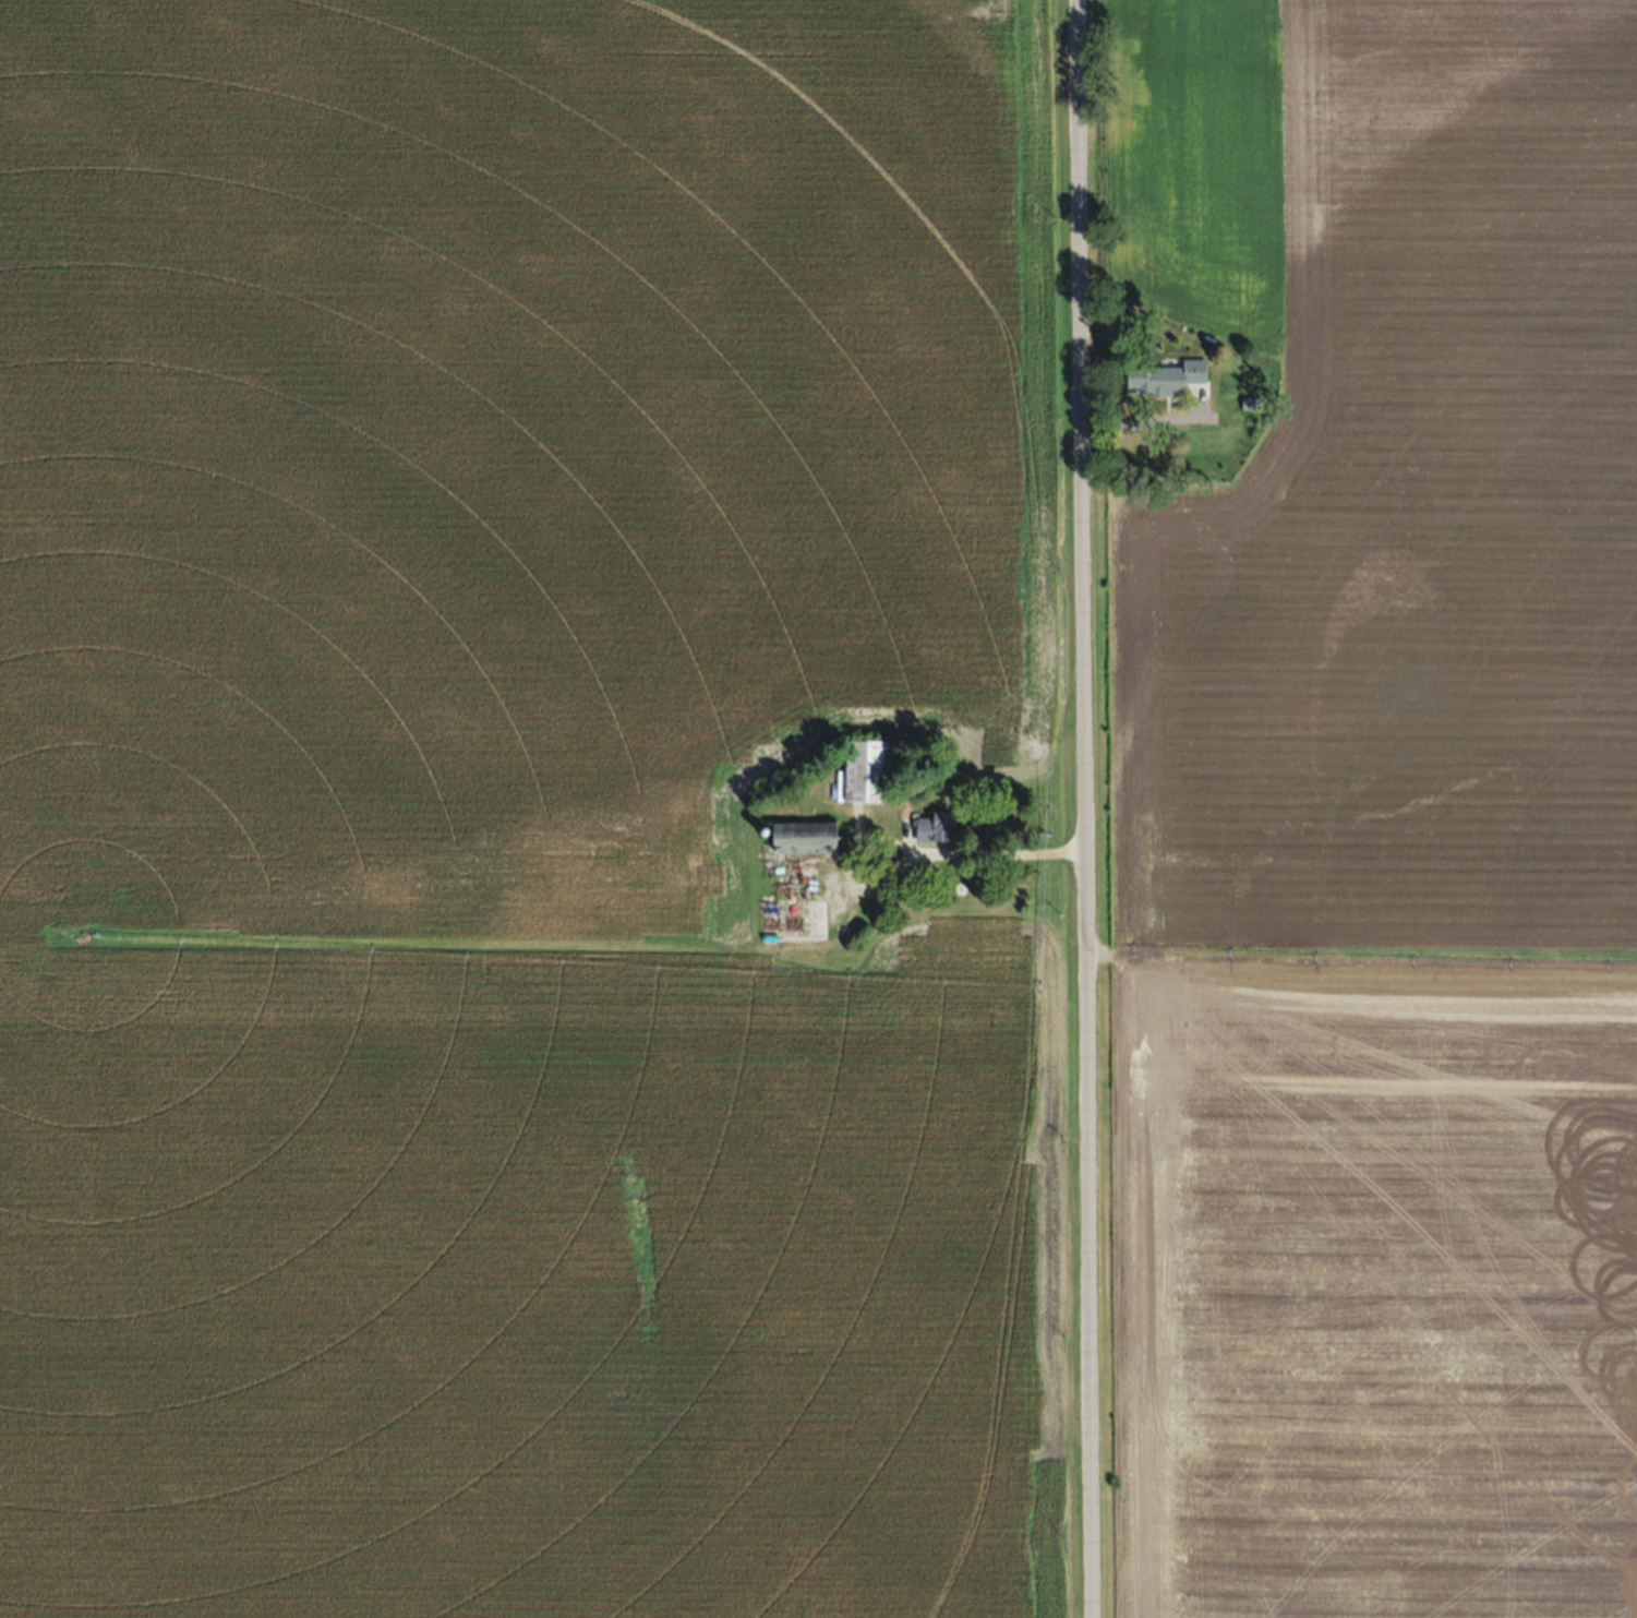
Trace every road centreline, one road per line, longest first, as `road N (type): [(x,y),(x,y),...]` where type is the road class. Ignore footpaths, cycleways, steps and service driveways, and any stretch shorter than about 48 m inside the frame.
road 1 (residential): [(1089,1617),(1079,0)]

